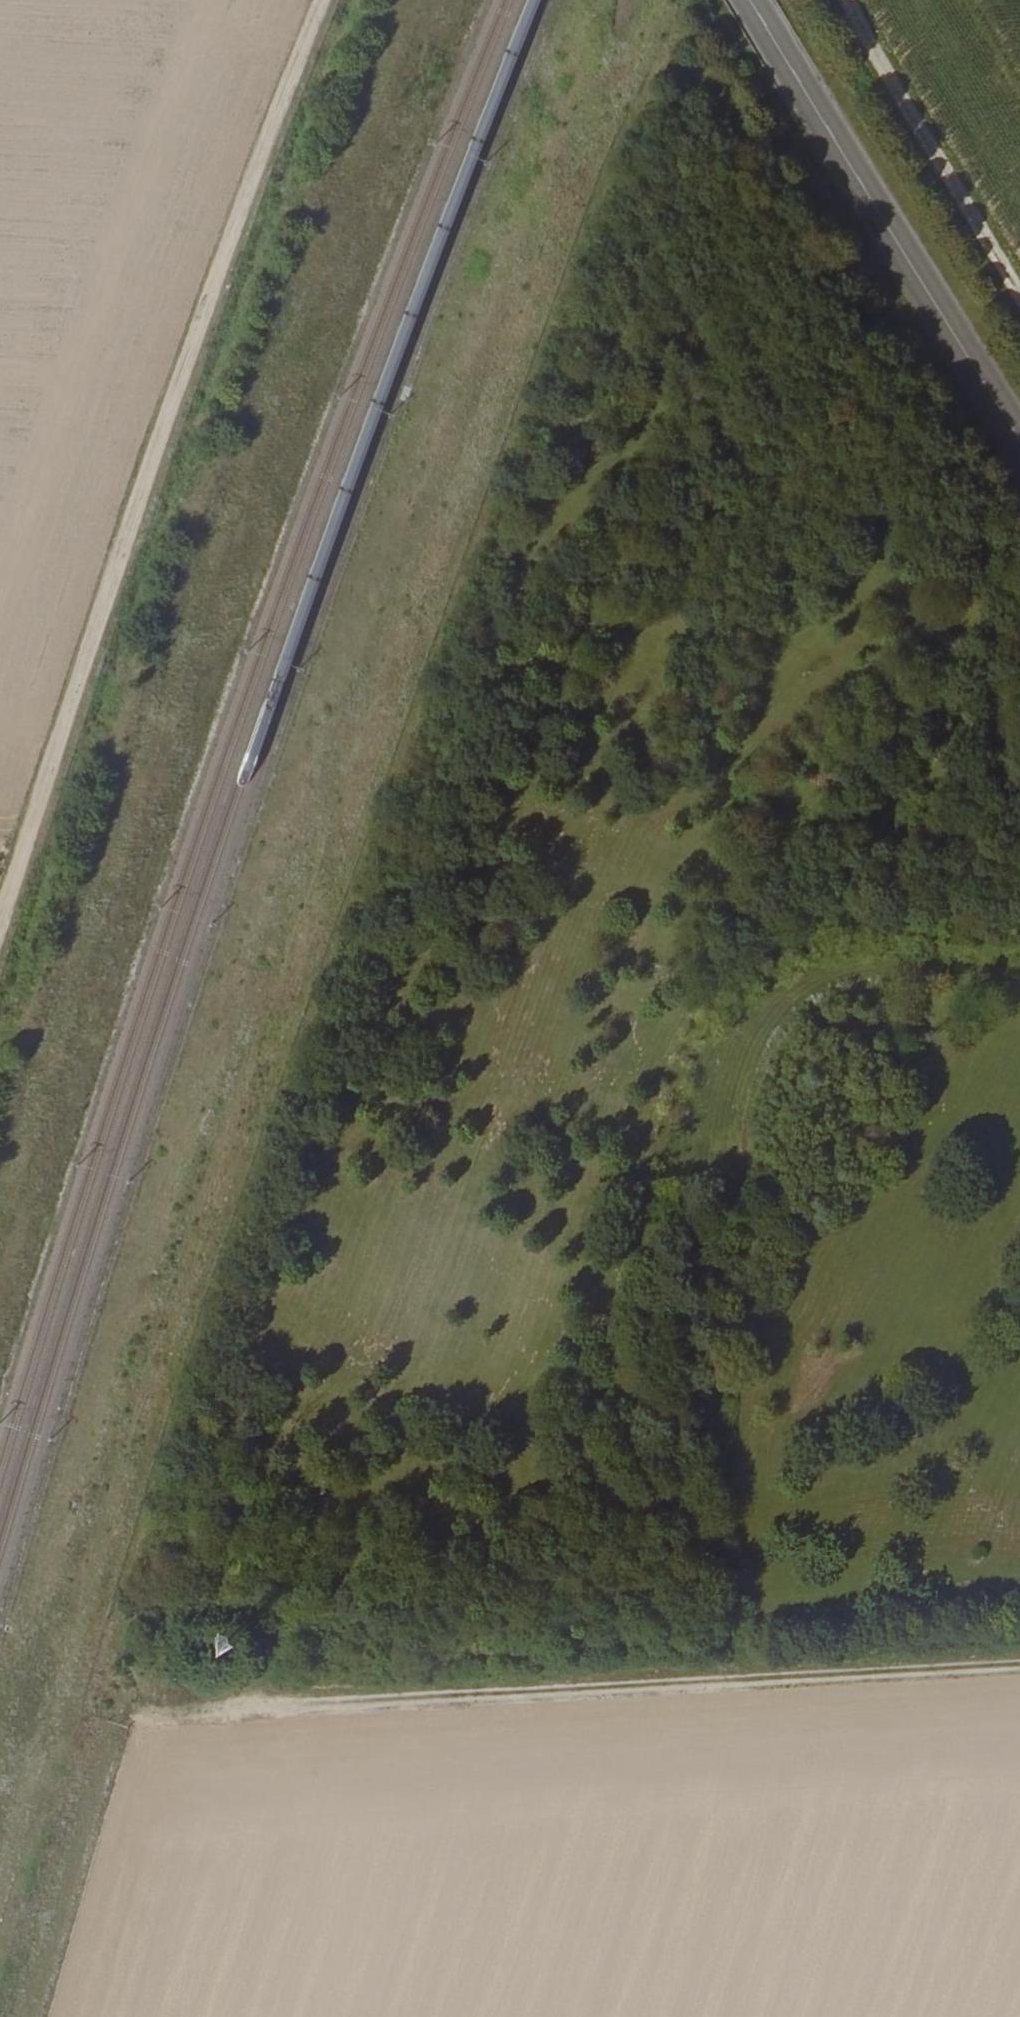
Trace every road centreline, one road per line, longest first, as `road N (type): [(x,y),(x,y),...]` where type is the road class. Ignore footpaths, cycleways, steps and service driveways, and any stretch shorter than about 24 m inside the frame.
road 1 (track): [(329,0),(164,434),(0,965)]
road 2 (track): [(221,1720),(1019,1665)]
road 3 (secondary): [(753,0),(1019,444)]
road 4 (track): [(1019,295),(851,0)]

